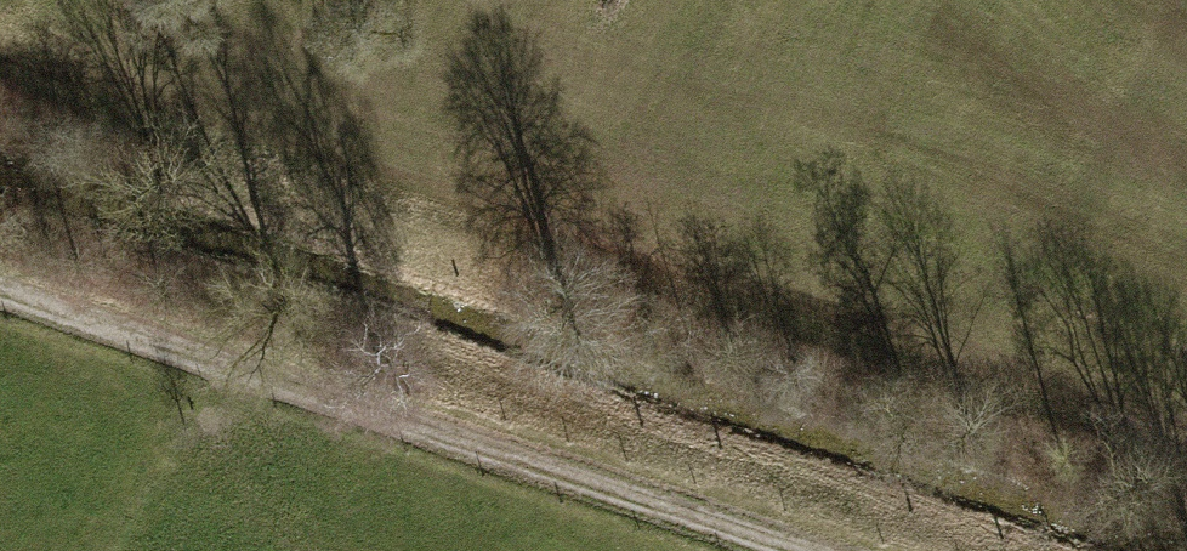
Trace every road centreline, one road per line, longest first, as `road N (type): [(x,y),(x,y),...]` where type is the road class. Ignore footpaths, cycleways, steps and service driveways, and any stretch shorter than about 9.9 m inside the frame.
road 1 (track): [(0,52),(1186,428)]
road 2 (track): [(0,297),(806,550)]

